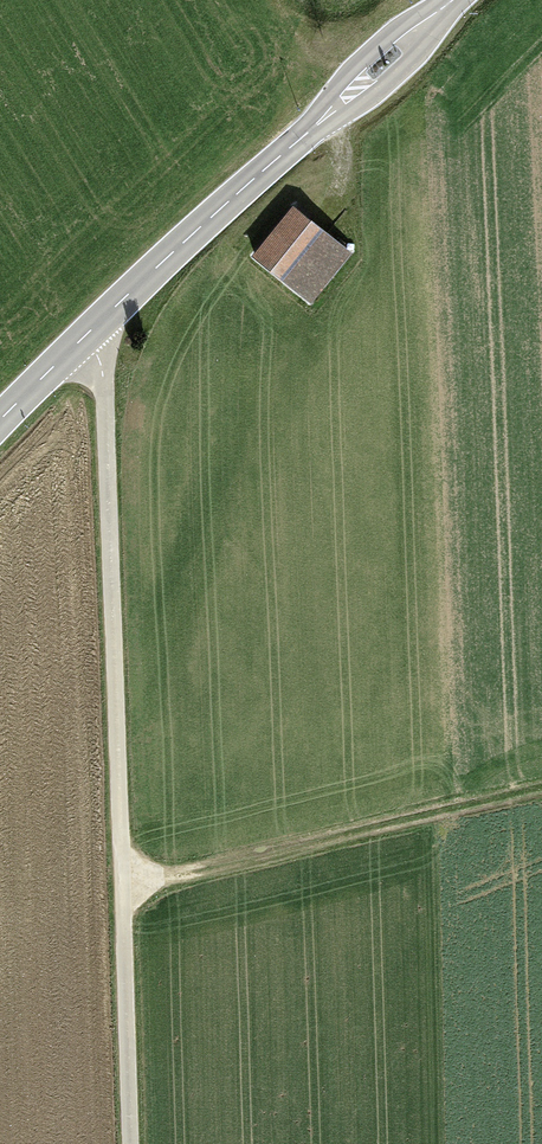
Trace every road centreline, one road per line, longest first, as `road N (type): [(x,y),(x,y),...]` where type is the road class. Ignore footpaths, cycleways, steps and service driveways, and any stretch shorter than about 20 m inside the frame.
road 1 (secondary): [(456,0),(0,421)]
road 2 (track): [(96,325),(105,387),(115,862)]
road 3 (track): [(115,862),(138,877),(169,882),(541,793)]
road 4 (track): [(128,1143),(115,862)]

